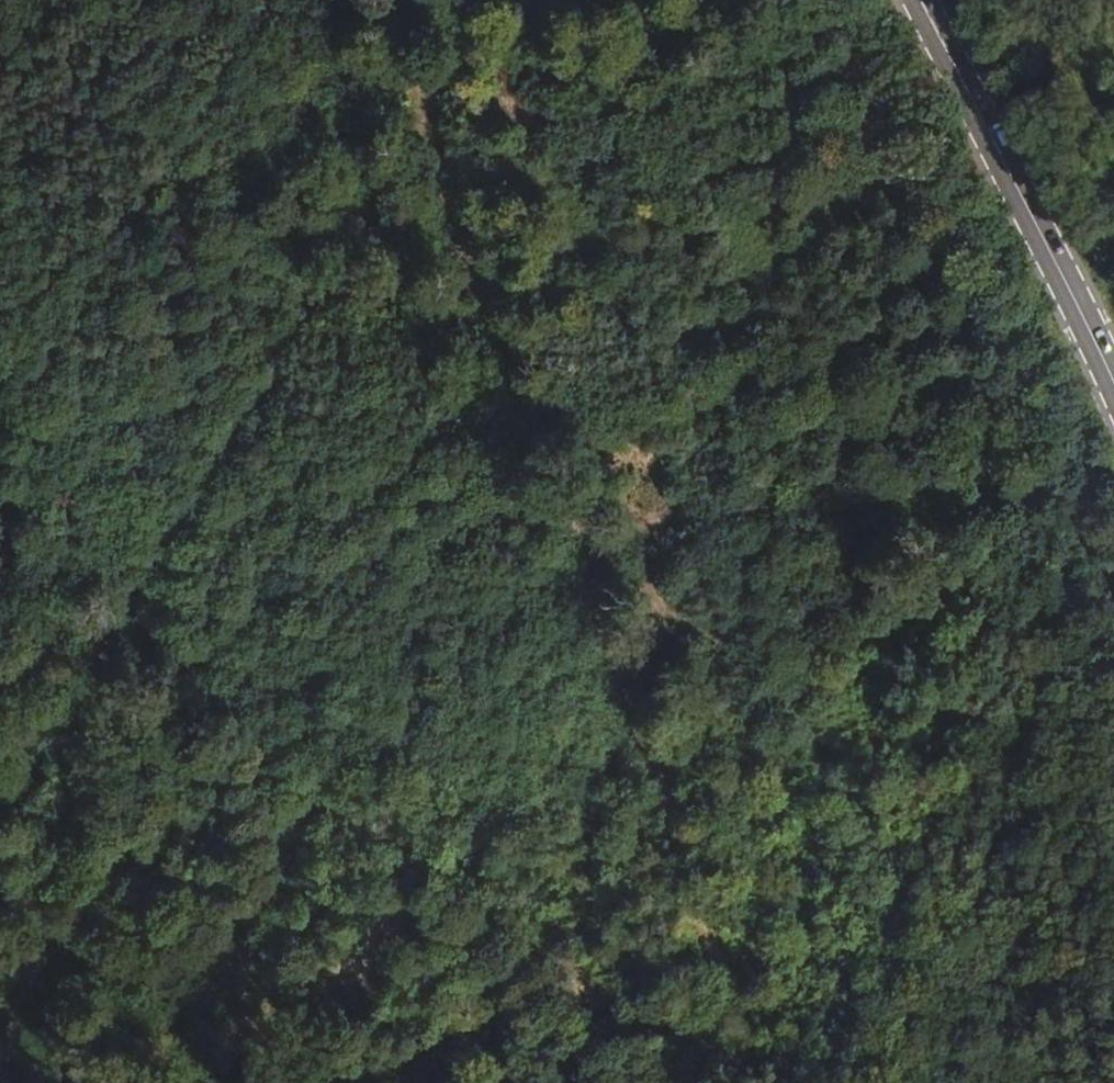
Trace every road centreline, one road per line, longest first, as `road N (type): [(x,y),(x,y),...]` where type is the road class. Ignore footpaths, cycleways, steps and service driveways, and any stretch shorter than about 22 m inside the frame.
road 1 (secondary): [(1113,365),(925,0)]

